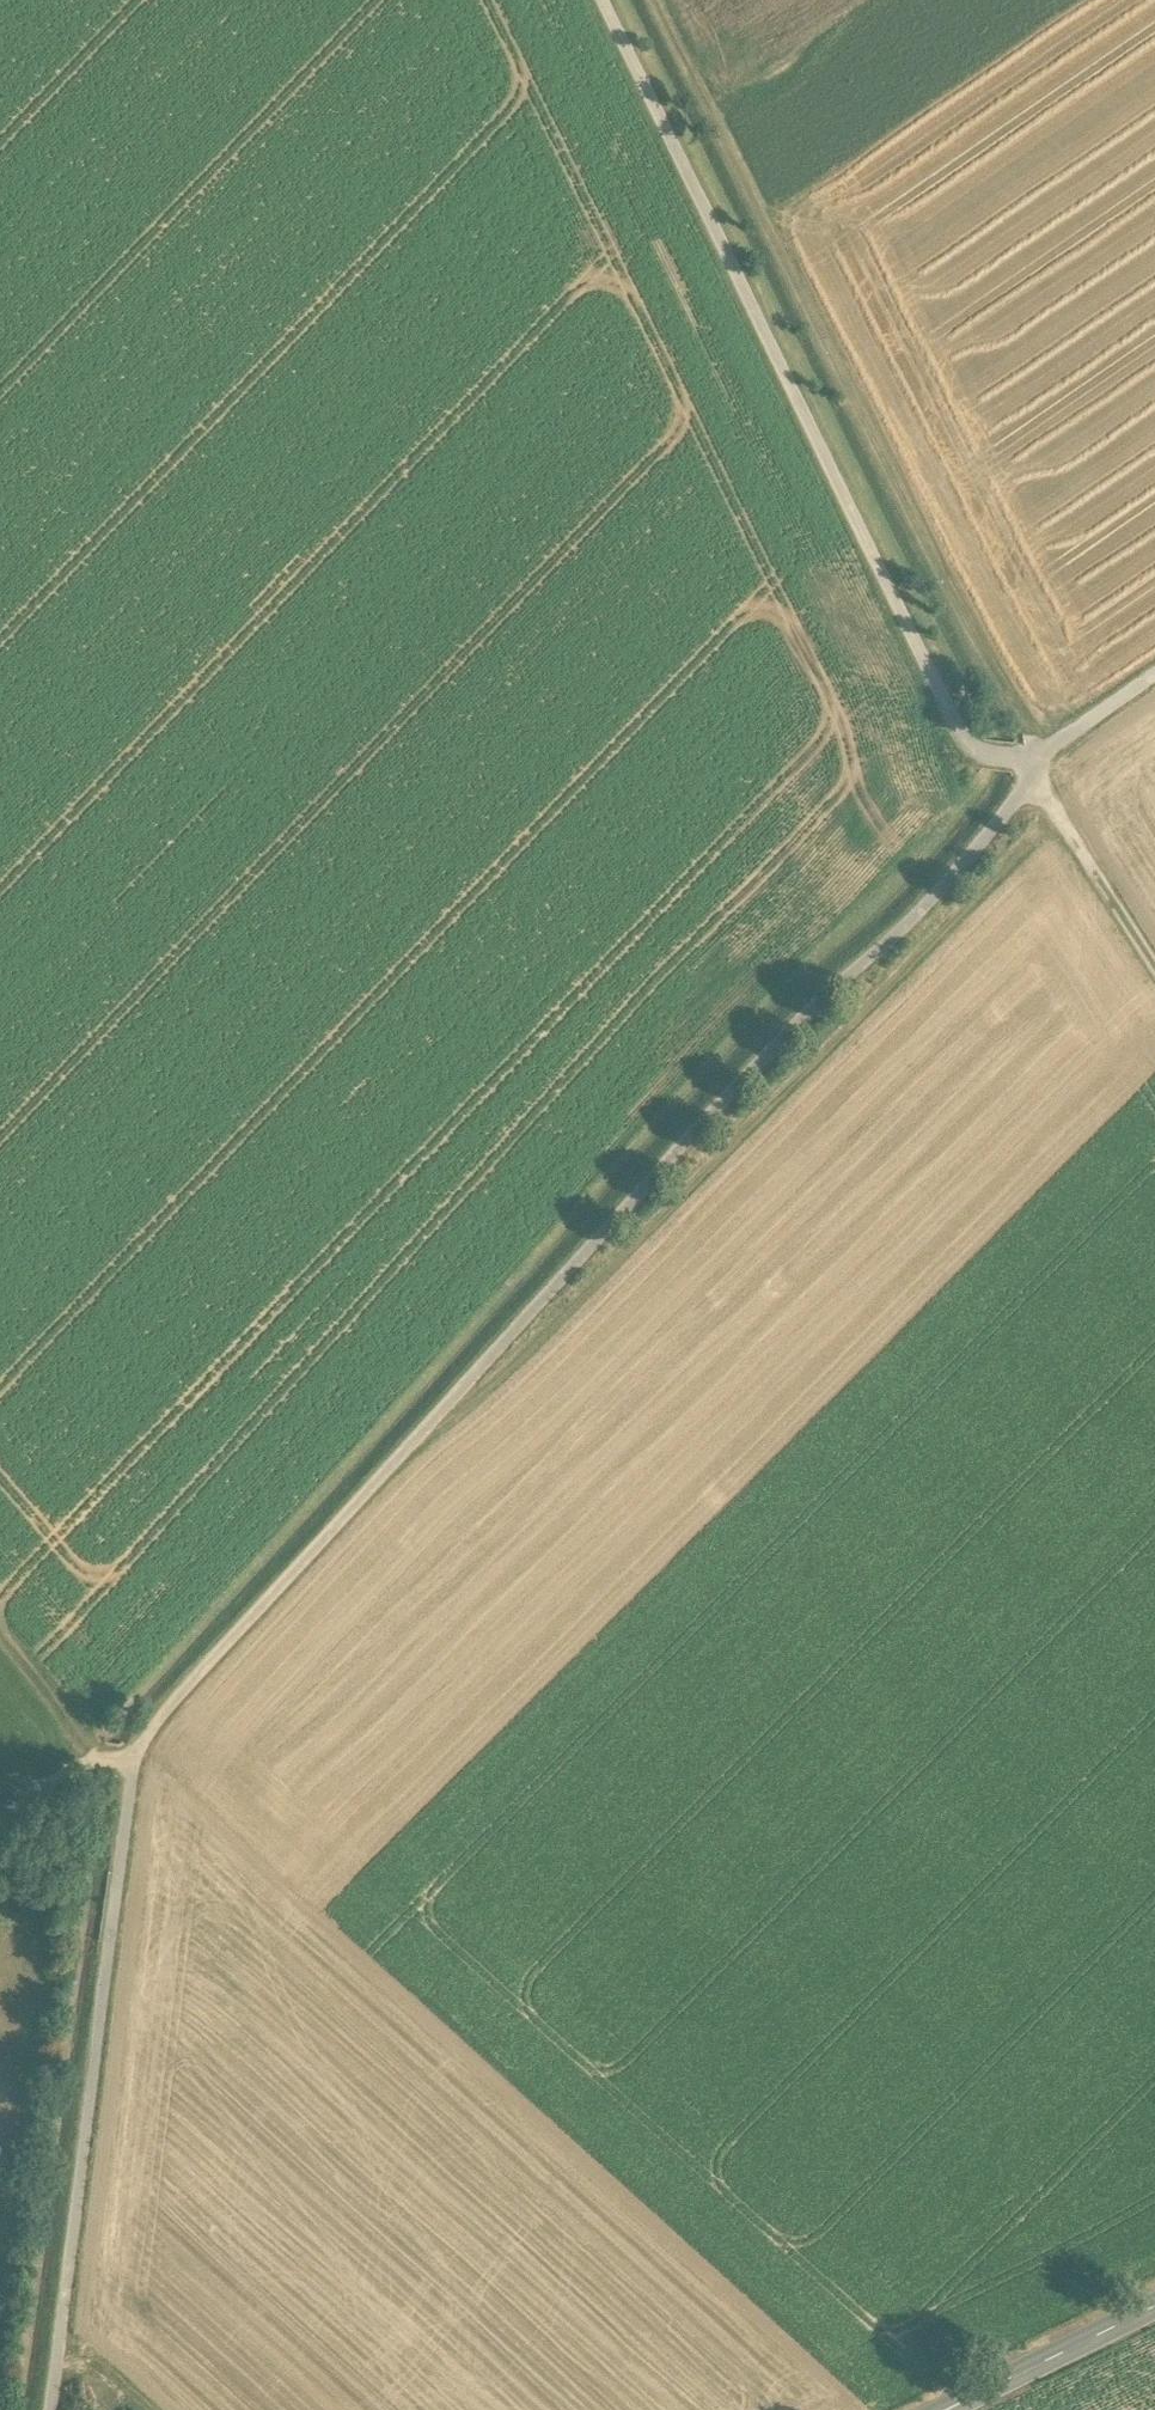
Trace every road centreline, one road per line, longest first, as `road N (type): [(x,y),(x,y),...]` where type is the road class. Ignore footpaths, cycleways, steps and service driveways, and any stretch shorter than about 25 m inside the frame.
road 1 (track): [(600,0),(957,738),(978,755),(1034,773),(959,876),(716,1112),(185,1691),(137,1749),(130,1771)]
road 2 (track): [(445,1410),(498,1383),(970,907),(1033,837),(1048,808)]
road 3 (track): [(1034,757),(650,0)]
road 4 (track): [(130,1771),(50,2409)]
road 5 (tertiary): [(948,2409),(1154,2307)]
road 6 (track): [(1030,789),(1154,970)]
road 7 (track): [(0,1630),(102,1760)]
road 8 (track): [(1154,674),(1034,757),(1034,773)]
road 9 (track): [(102,1760),(0,1823)]

